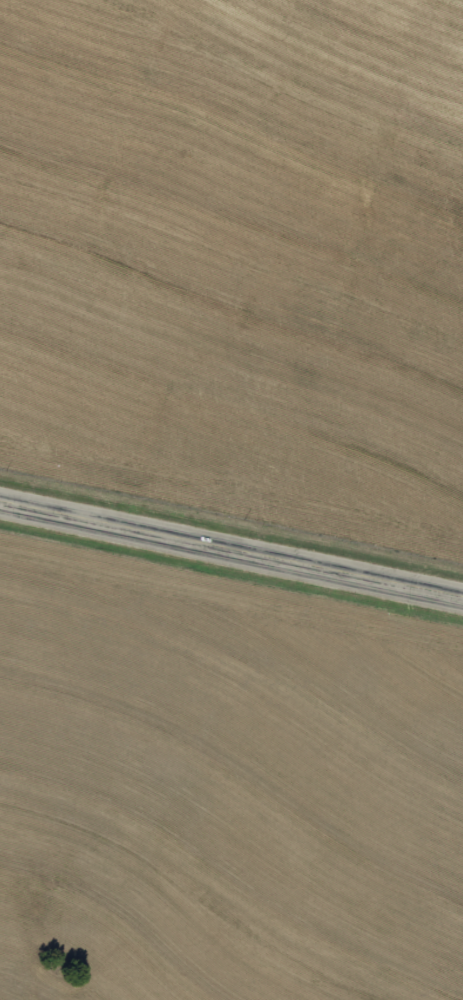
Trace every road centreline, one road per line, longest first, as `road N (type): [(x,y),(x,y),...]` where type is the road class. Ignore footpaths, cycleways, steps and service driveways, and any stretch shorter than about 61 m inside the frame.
road 1 (trunk): [(462,597),(0,501)]

